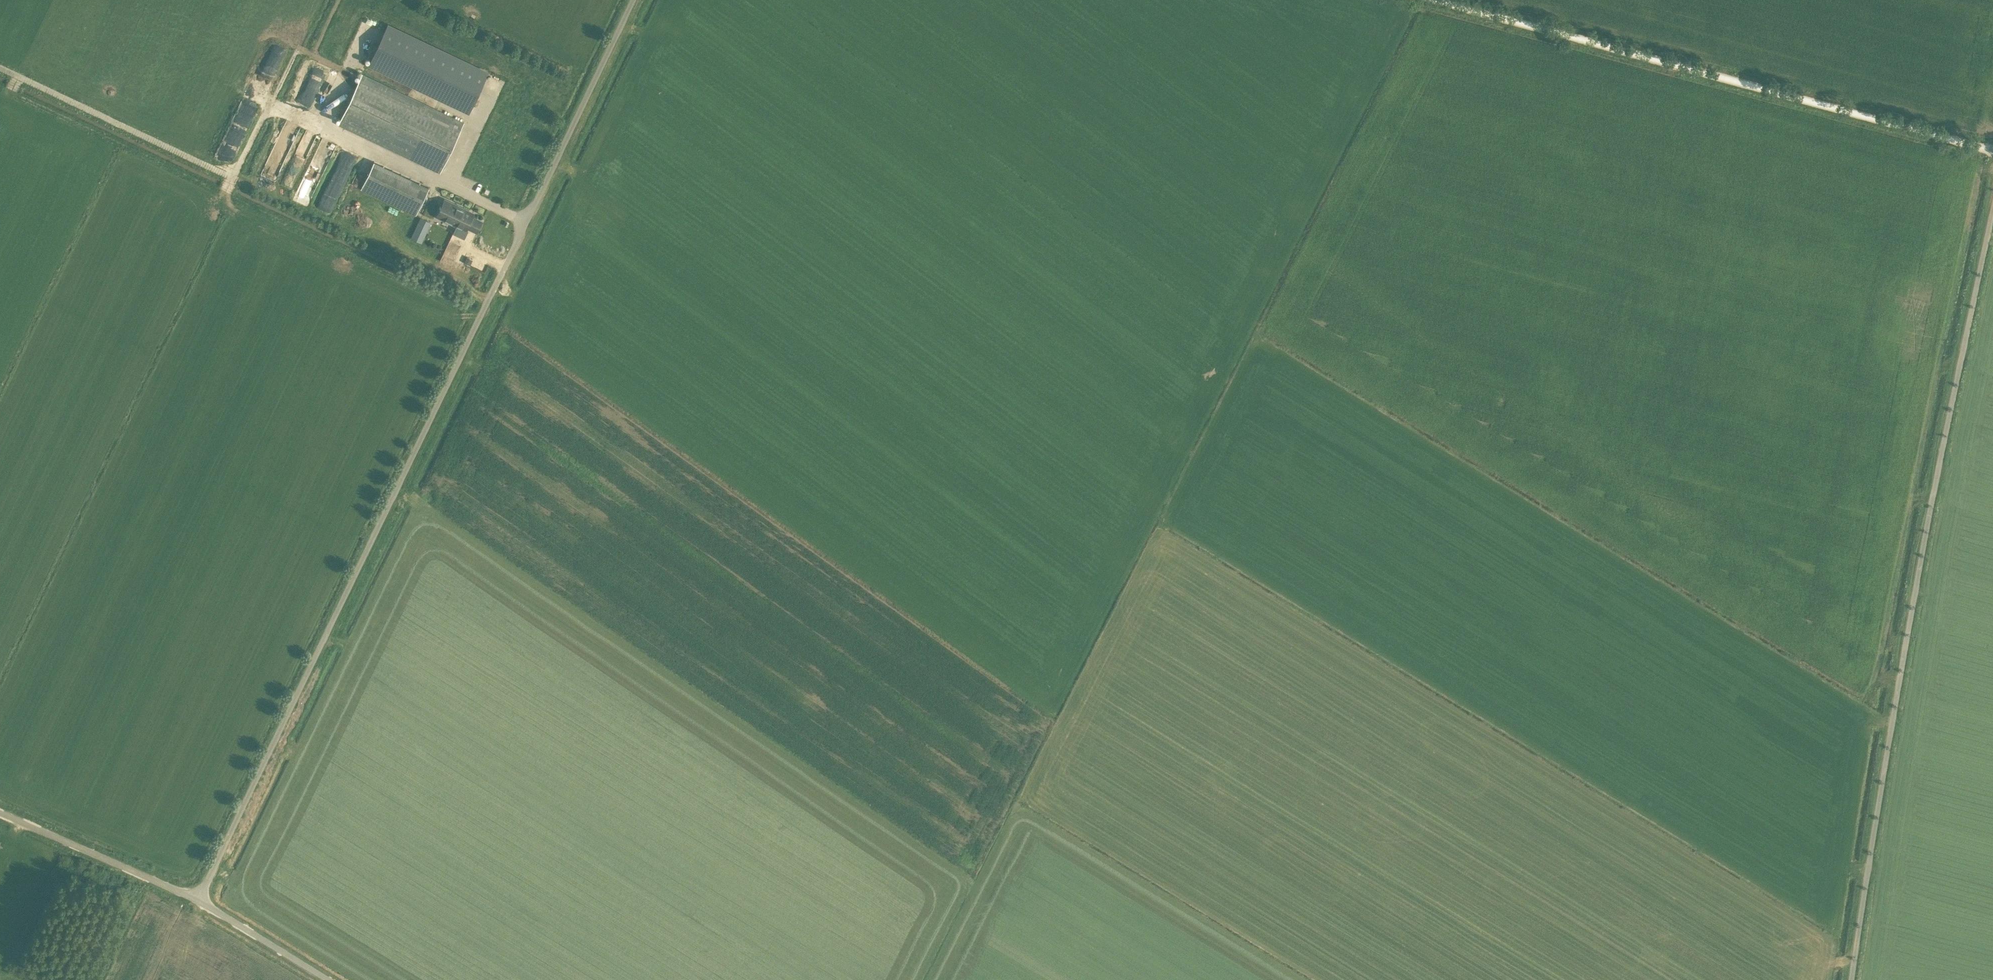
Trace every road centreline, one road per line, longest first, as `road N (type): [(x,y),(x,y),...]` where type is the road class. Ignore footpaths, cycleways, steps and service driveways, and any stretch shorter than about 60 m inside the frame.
road 1 (unclassified): [(200,897),(633,0)]
road 2 (unclassified): [(1852,979),(1918,577),(1992,206)]
road 3 (unclassified): [(1992,149),(1438,0)]
road 4 (unclassified): [(200,897),(0,810)]
road 5 (unclassified): [(334,979),(200,897)]

